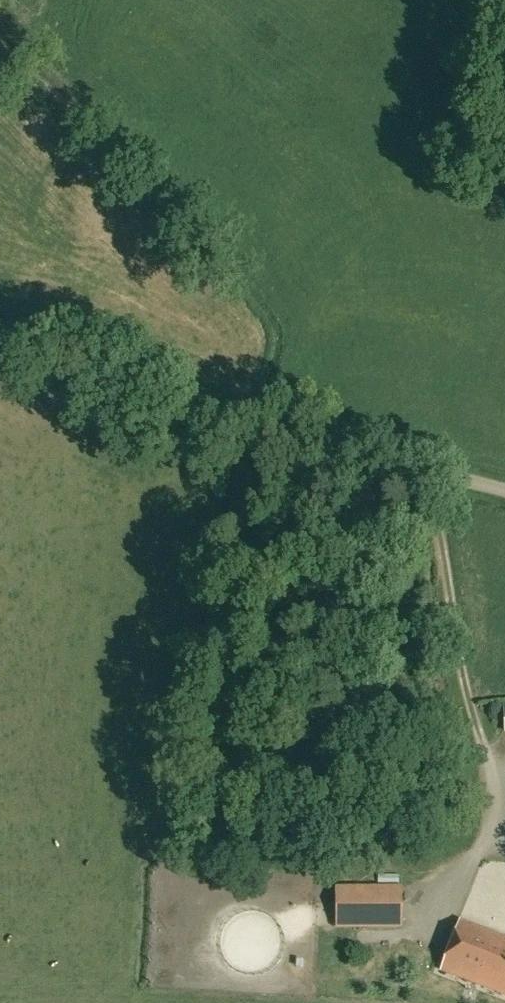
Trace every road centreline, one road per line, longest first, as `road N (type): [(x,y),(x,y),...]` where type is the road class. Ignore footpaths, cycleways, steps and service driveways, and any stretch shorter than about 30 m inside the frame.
road 1 (unclassified): [(504,493),(259,438),(99,377),(0,354)]
road 2 (track): [(419,468),(480,733)]

